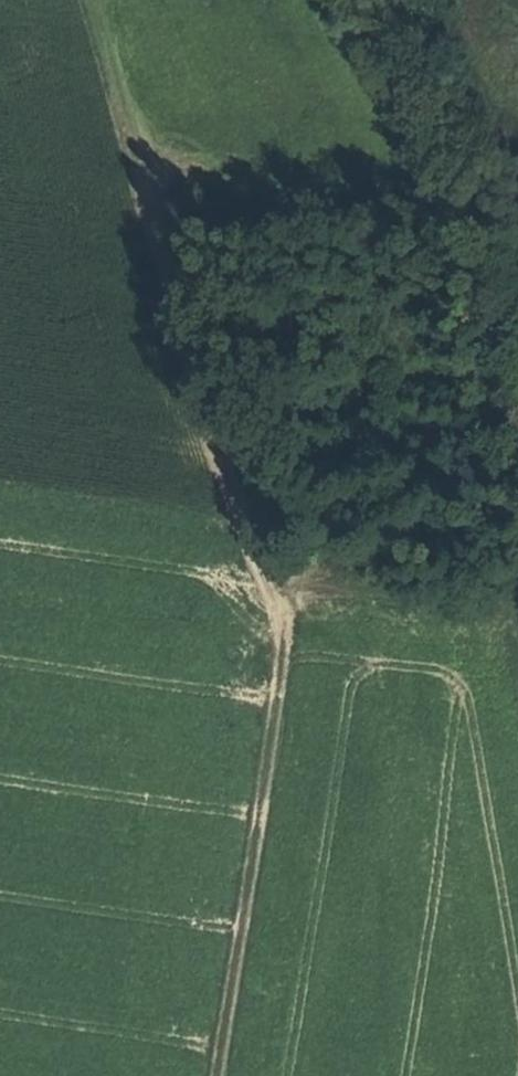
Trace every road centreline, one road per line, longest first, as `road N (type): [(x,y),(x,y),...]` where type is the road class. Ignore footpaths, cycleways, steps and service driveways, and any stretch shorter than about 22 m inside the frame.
road 1 (track): [(220,1075),(294,596),(286,571),(263,552),(79,0)]
road 2 (track): [(263,552),(0,511)]

